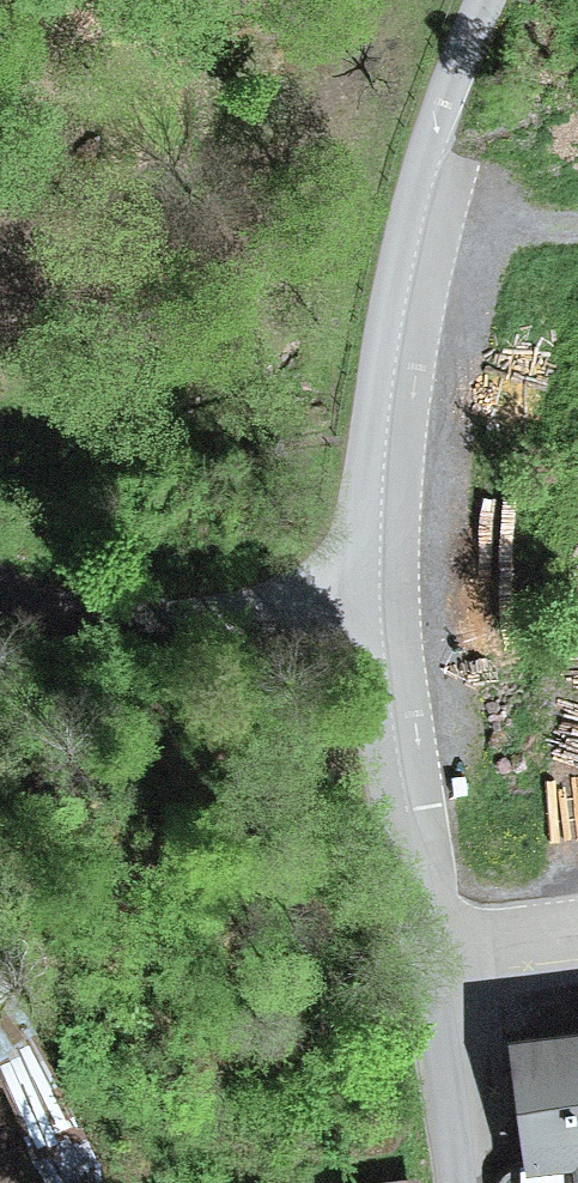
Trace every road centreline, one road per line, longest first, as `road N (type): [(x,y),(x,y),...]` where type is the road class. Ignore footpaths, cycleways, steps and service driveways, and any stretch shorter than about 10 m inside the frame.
road 1 (unclassified): [(481,0),(430,124),(382,304),(353,602),(432,978),(456,1182)]
road 2 (track): [(353,602),(152,619),(83,615),(0,591)]
road 3 (track): [(577,221),(410,191)]

